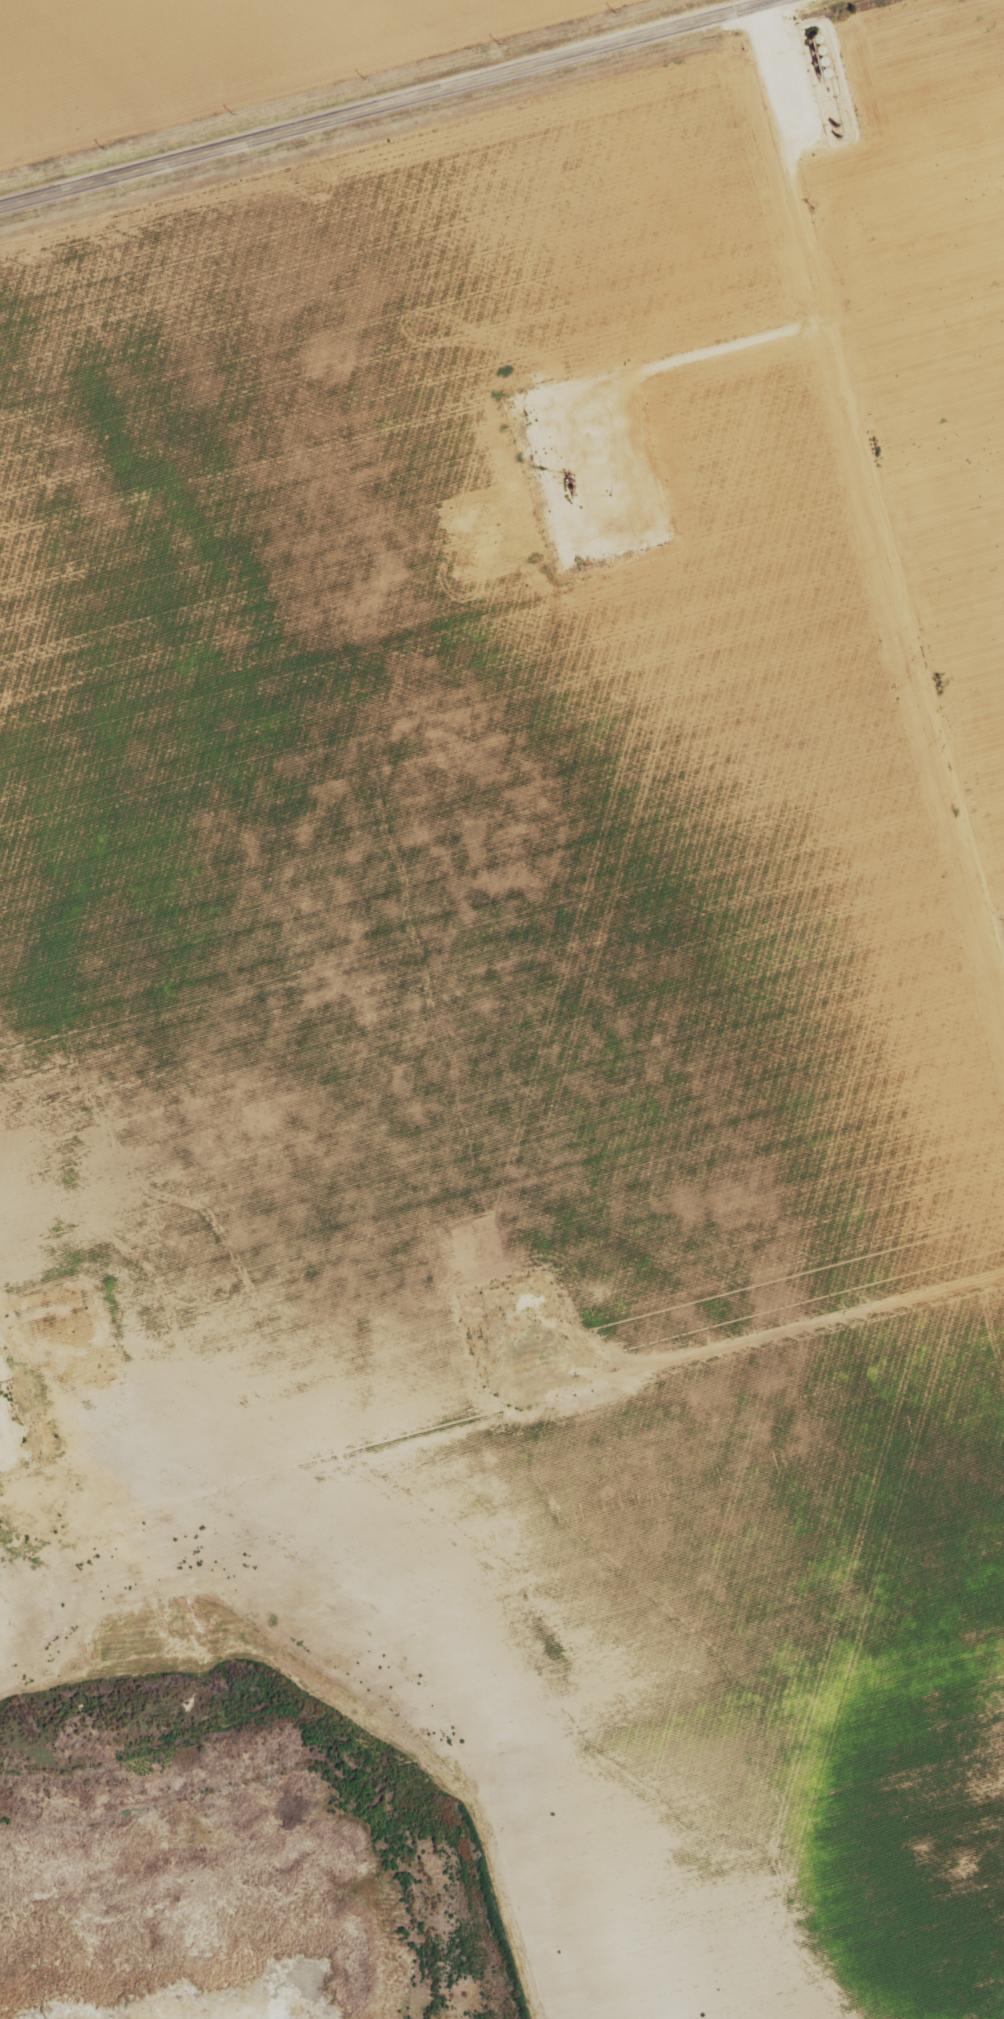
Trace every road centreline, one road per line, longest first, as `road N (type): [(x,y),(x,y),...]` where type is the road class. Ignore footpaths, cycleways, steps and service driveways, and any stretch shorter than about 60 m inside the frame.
road 1 (secondary): [(0,211),(791,0)]

